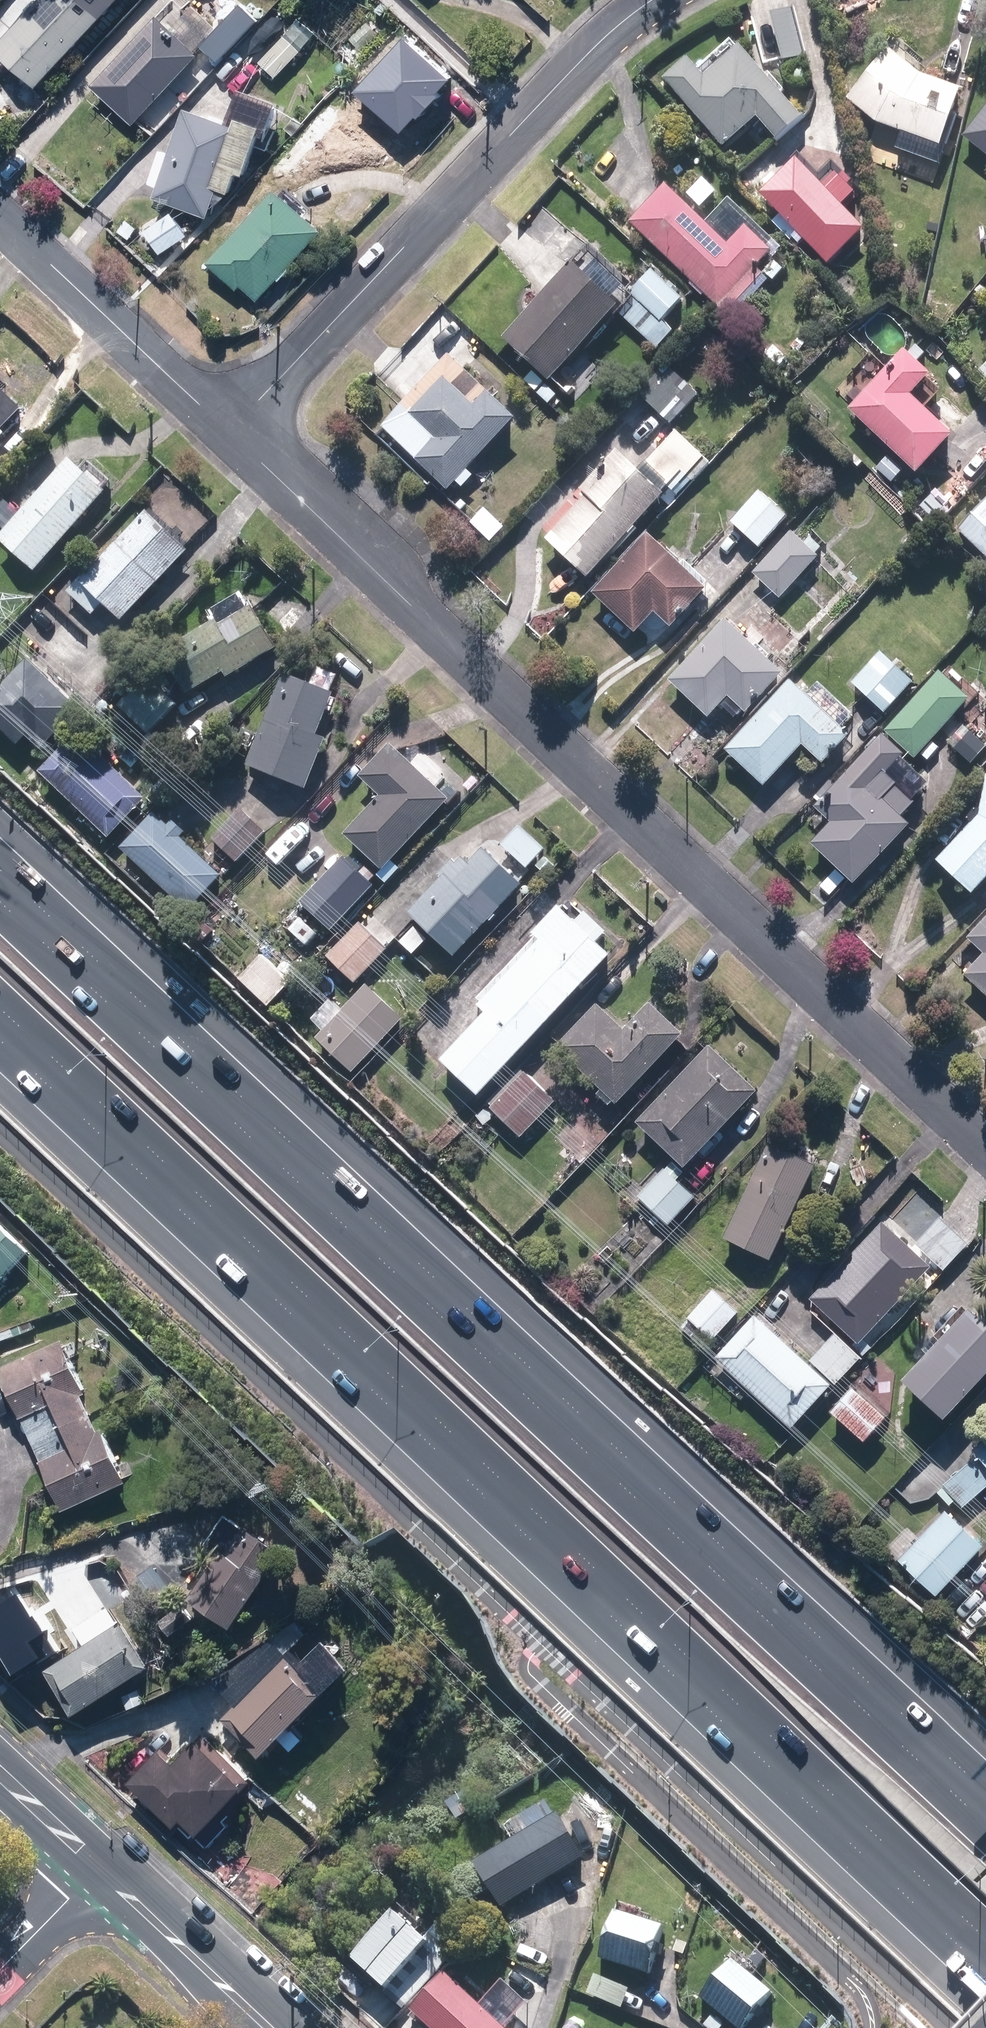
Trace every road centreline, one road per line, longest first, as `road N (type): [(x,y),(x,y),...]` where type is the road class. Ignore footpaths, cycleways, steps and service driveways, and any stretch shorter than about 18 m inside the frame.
road 1 (motorway): [(985,1963),(0,1048)]
road 2 (motorway): [(0,900),(985,1814)]
road 3 (residential): [(228,432),(985,1143)]
road 4 (residential): [(647,0),(601,36),(228,432)]
road 5 (residential): [(0,218),(228,432)]
road 6 (secondary): [(271,2027),(97,1863)]
road 7 (residential): [(0,1969),(97,1863)]
road 8 (secondary): [(97,1863),(0,1771)]

